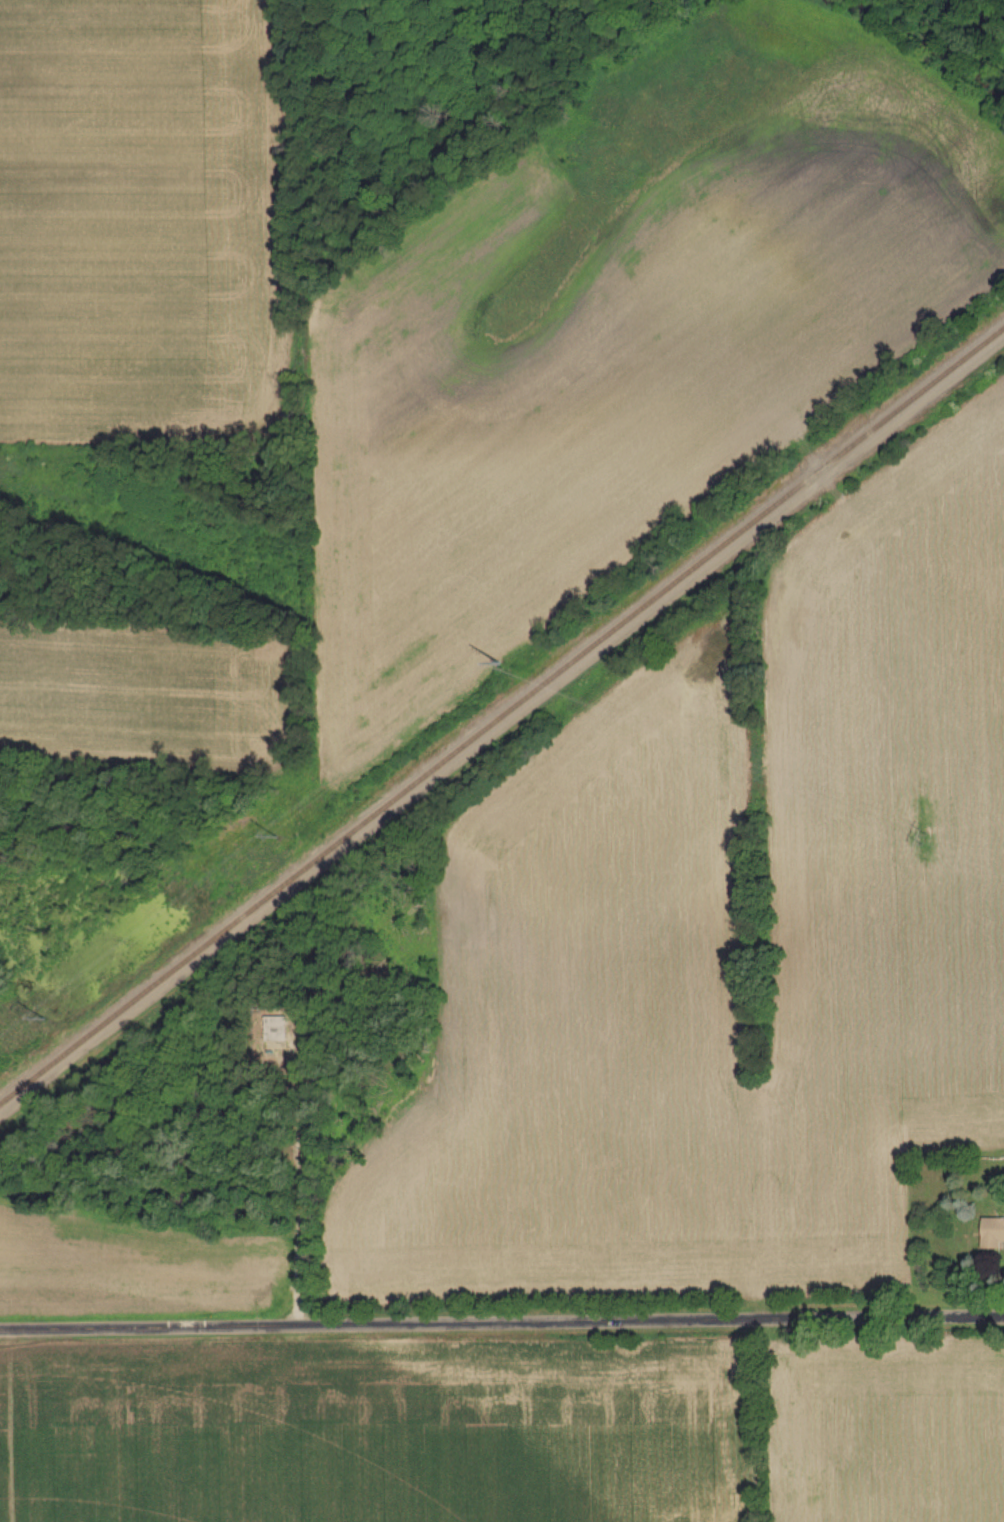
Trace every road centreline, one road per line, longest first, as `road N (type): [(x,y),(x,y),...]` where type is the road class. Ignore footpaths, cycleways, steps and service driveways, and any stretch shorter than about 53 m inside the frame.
road 1 (tertiary): [(0,1326),(1003,1307)]

